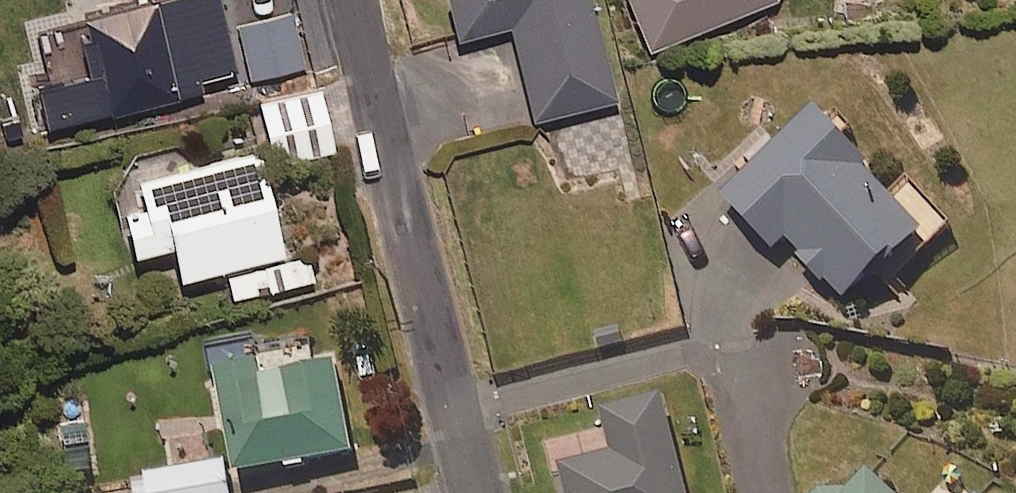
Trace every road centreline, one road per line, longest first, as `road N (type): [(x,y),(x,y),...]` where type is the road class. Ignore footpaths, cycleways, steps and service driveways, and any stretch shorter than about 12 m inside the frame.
road 1 (residential): [(359,0),(480,492)]

